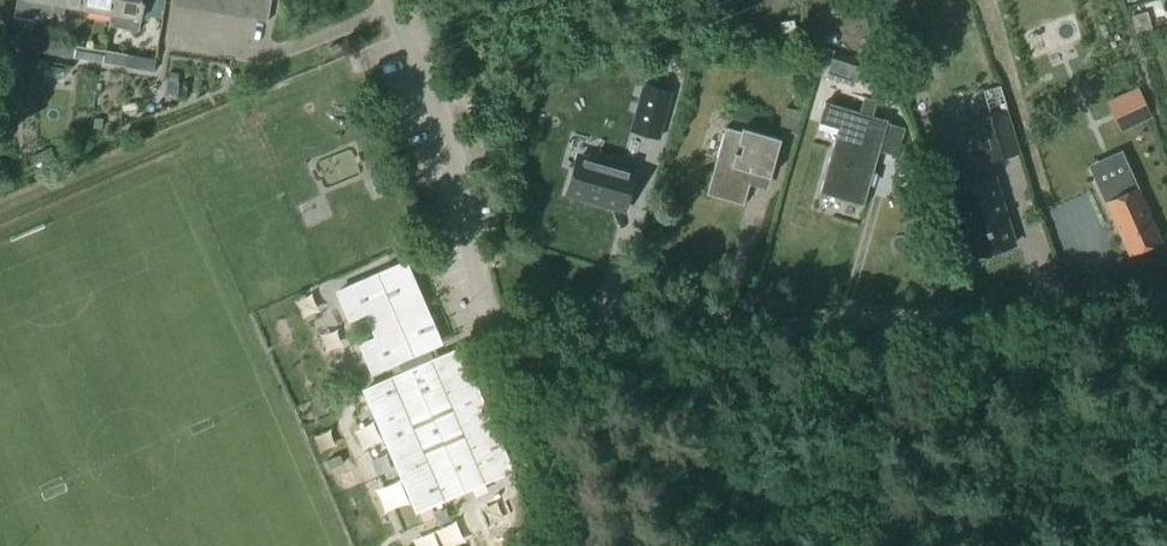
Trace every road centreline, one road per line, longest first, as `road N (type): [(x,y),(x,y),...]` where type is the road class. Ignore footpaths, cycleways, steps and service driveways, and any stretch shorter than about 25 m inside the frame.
road 1 (unclassified): [(487,337),(1166,299)]
road 2 (residential): [(487,337),(485,301),(435,112),(393,9)]
road 3 (residential): [(163,34),(289,50),(393,9)]
road 4 (unclassified): [(563,545),(490,373),(487,337)]

